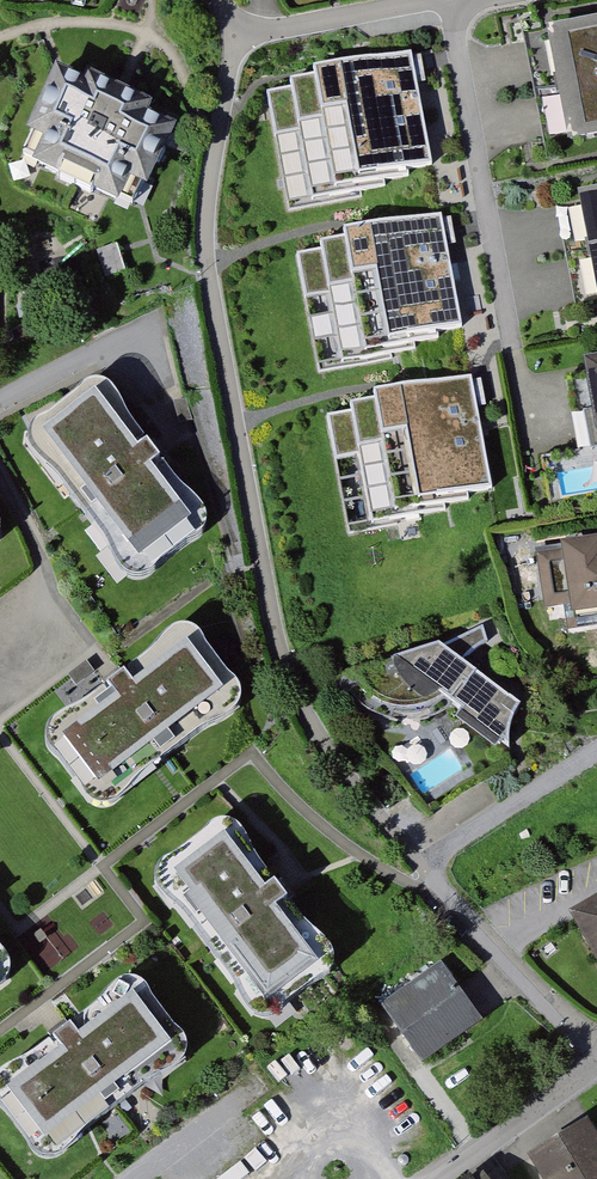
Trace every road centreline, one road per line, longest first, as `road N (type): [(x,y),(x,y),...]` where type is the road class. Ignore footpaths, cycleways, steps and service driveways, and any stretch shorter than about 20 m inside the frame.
road 1 (residential): [(236,36),(205,249),(293,686),(329,751),(492,951),(596,1044)]
road 2 (track): [(424,867),(596,752)]
road 3 (residential): [(437,0),(236,36)]
road 4 (residential): [(596,1066),(439,1178)]

